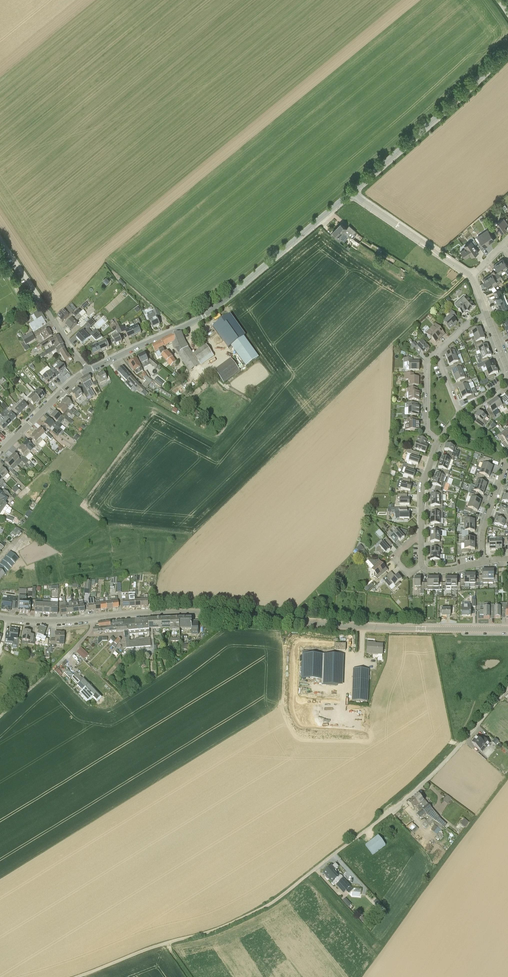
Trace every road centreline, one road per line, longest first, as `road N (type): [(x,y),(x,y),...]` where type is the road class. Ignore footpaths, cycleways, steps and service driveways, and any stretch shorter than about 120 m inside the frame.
road 1 (tertiary): [(507,629),(188,612),(0,618)]
road 2 (tertiary): [(88,370),(206,315),(351,192)]
road 3 (unclassified): [(314,870),(419,787),(507,688)]
road 4 (track): [(77,976),(234,922),(314,870)]
road 5 (tertiary): [(351,192),(507,51)]
road 6 (residential): [(88,370),(0,239)]
road 7 (residential): [(471,277),(351,192)]
road 8 (tertiary): [(0,452),(88,370)]

